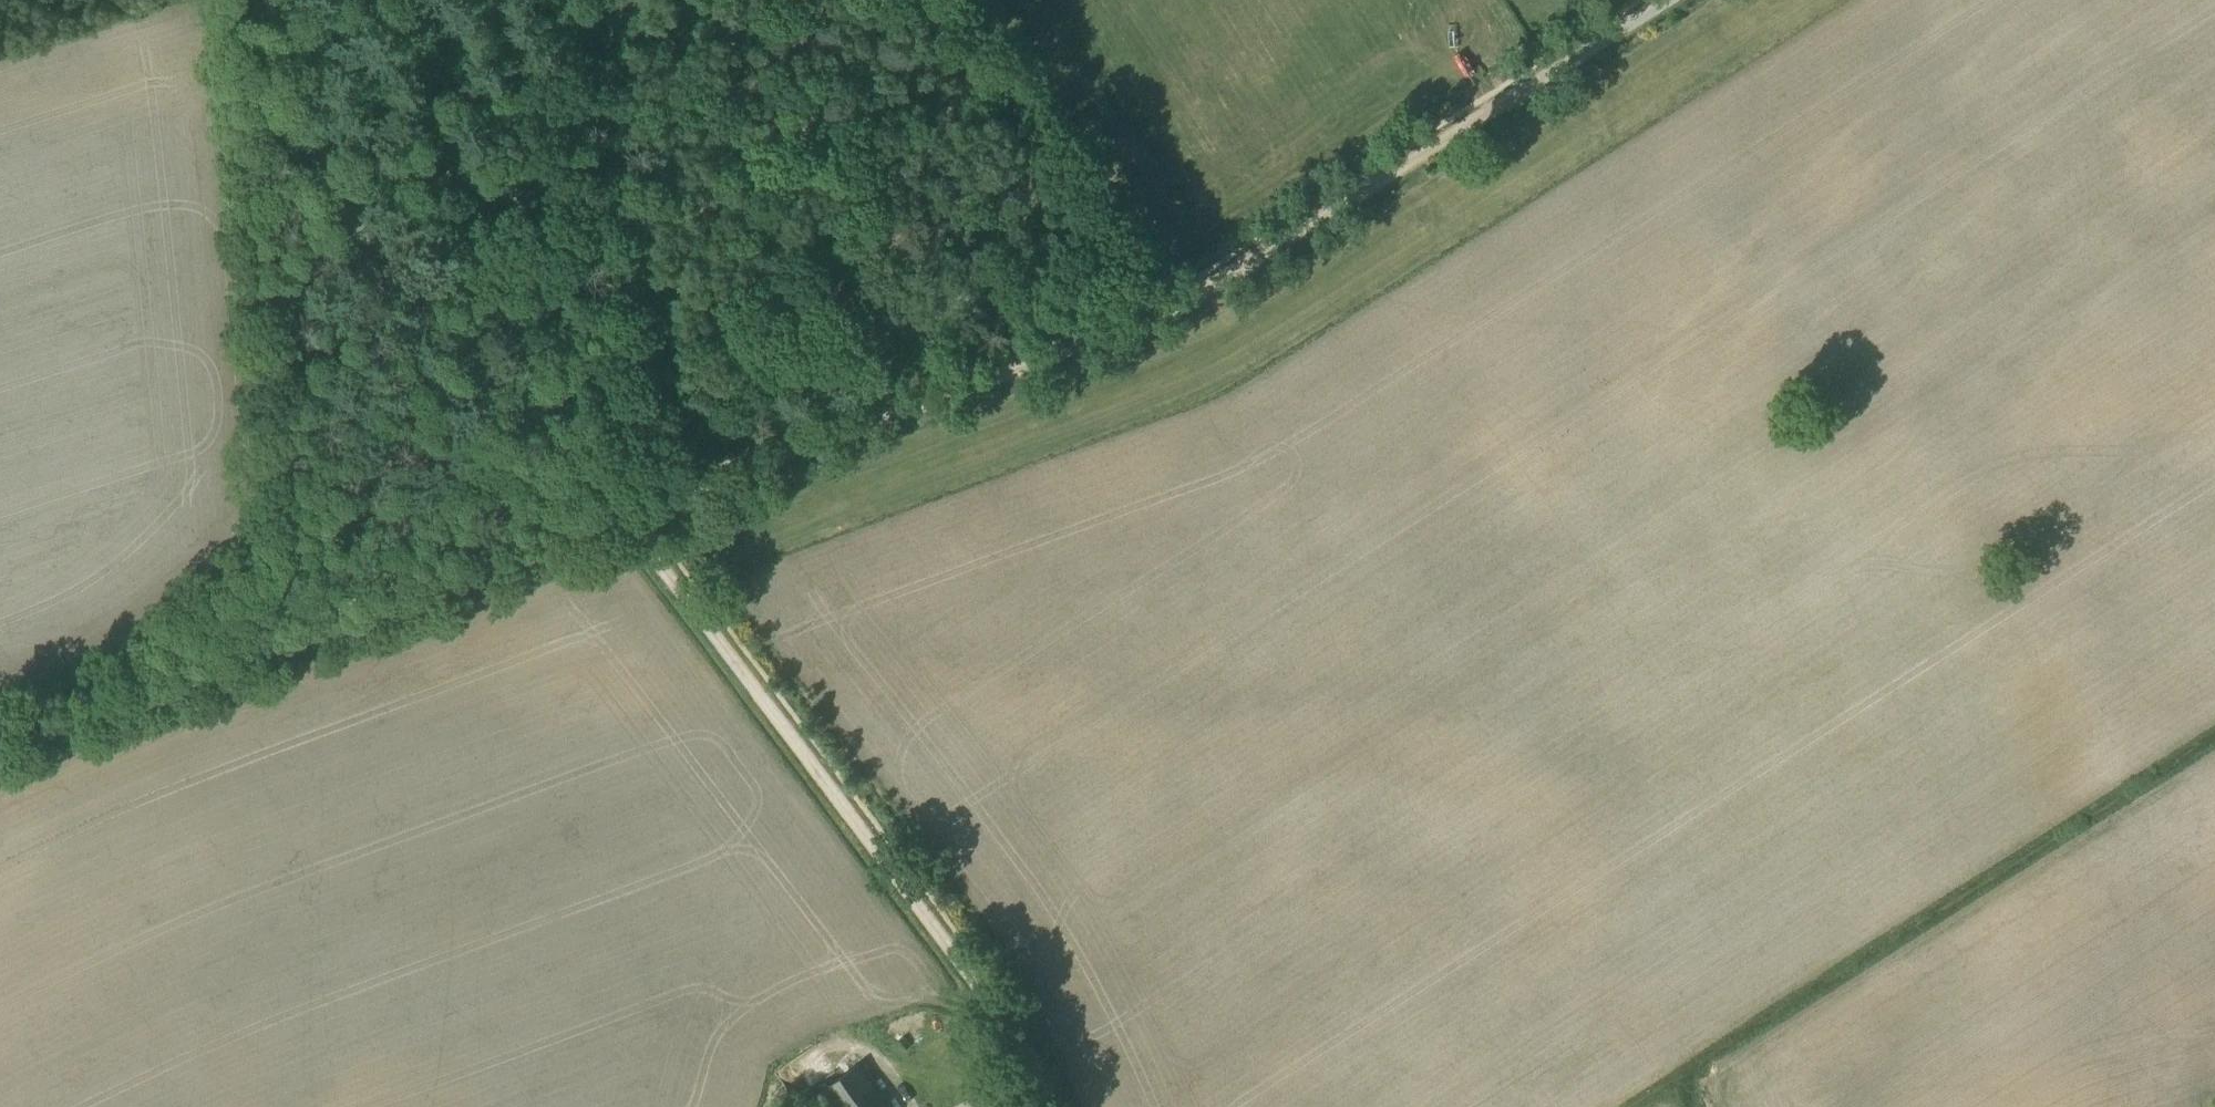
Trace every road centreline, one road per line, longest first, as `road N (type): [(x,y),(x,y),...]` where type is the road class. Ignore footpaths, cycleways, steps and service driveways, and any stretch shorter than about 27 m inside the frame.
road 1 (track): [(1601,40),(1181,301),(625,517)]
road 2 (track): [(1044,1084),(625,517)]
road 3 (track): [(625,517),(93,713),(0,756)]
road 4 (track): [(625,517),(353,193),(279,0)]

